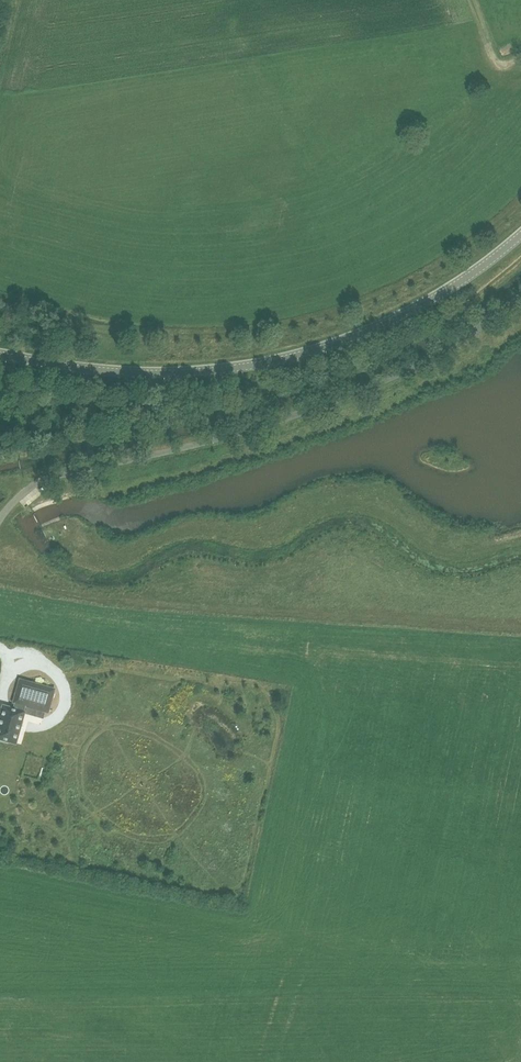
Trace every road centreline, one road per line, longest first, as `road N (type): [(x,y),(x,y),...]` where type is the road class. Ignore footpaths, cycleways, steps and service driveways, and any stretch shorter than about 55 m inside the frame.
road 1 (unclassified): [(0,519),(52,477),(240,432),(366,388),(447,347),(520,295)]
road 2 (tertiary): [(0,354),(147,373),(296,356),(409,311),(520,235)]

